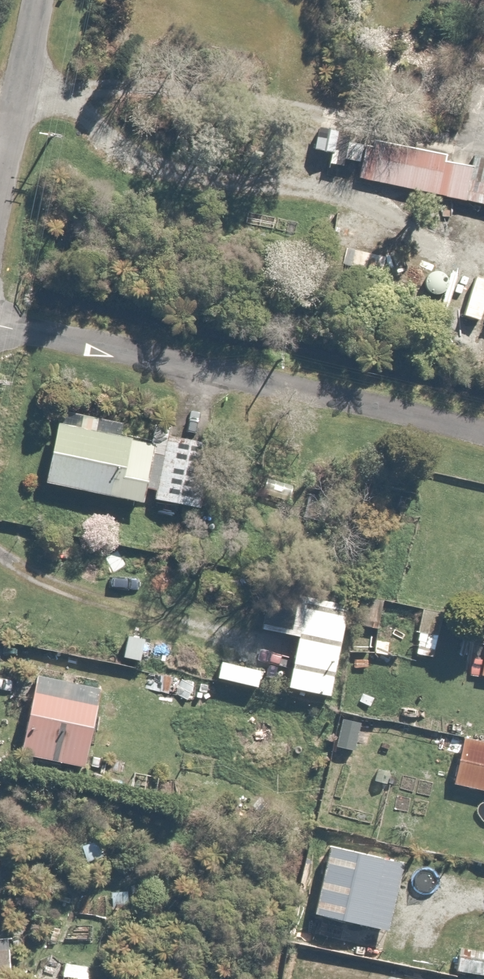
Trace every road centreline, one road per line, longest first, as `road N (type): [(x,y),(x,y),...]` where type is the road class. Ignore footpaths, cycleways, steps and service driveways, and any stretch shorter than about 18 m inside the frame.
road 1 (residential): [(0,327),(483,438)]
road 2 (residential): [(0,172),(36,0)]

